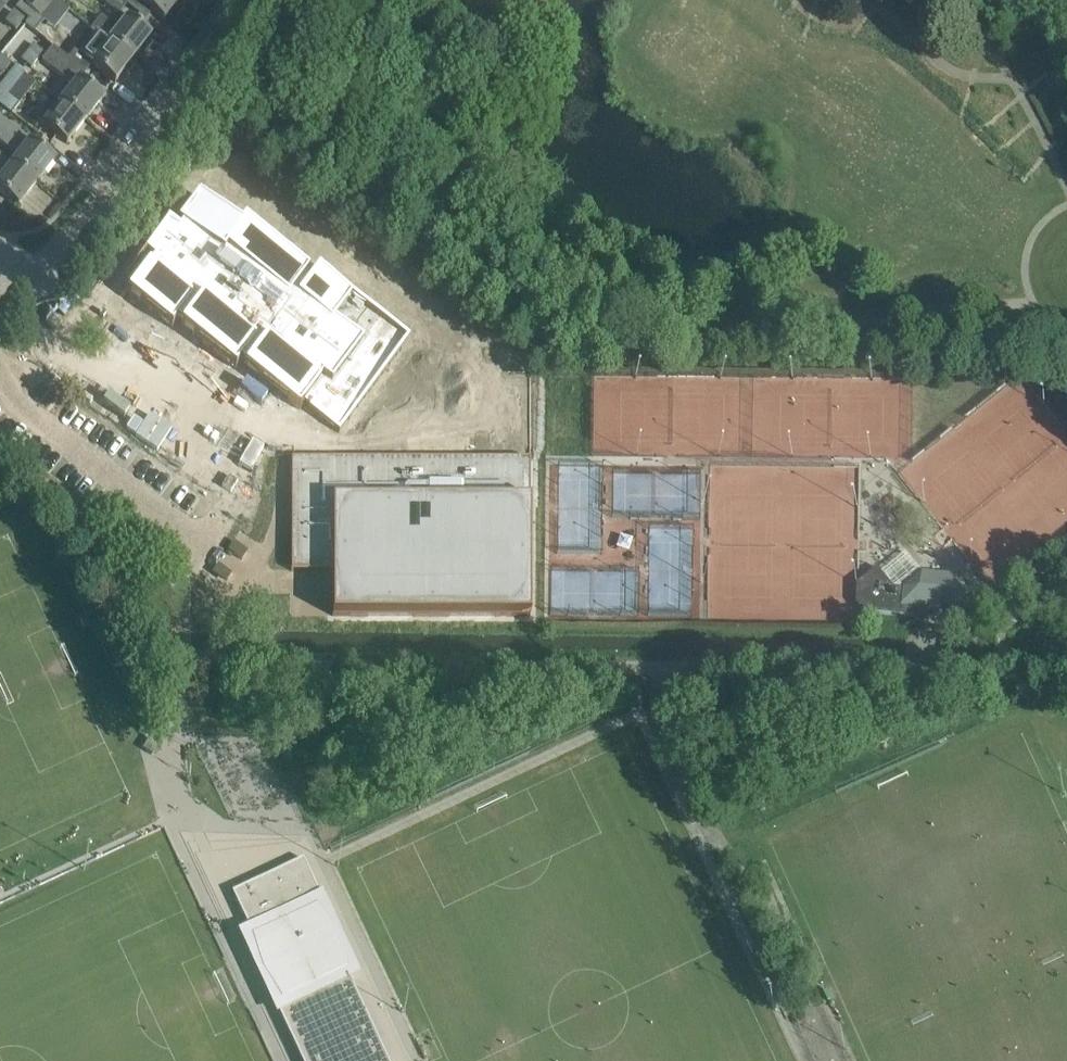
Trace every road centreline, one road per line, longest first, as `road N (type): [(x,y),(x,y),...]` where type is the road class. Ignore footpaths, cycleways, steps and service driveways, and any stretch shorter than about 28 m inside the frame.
road 1 (residential): [(27,281),(96,212),(267,0)]

